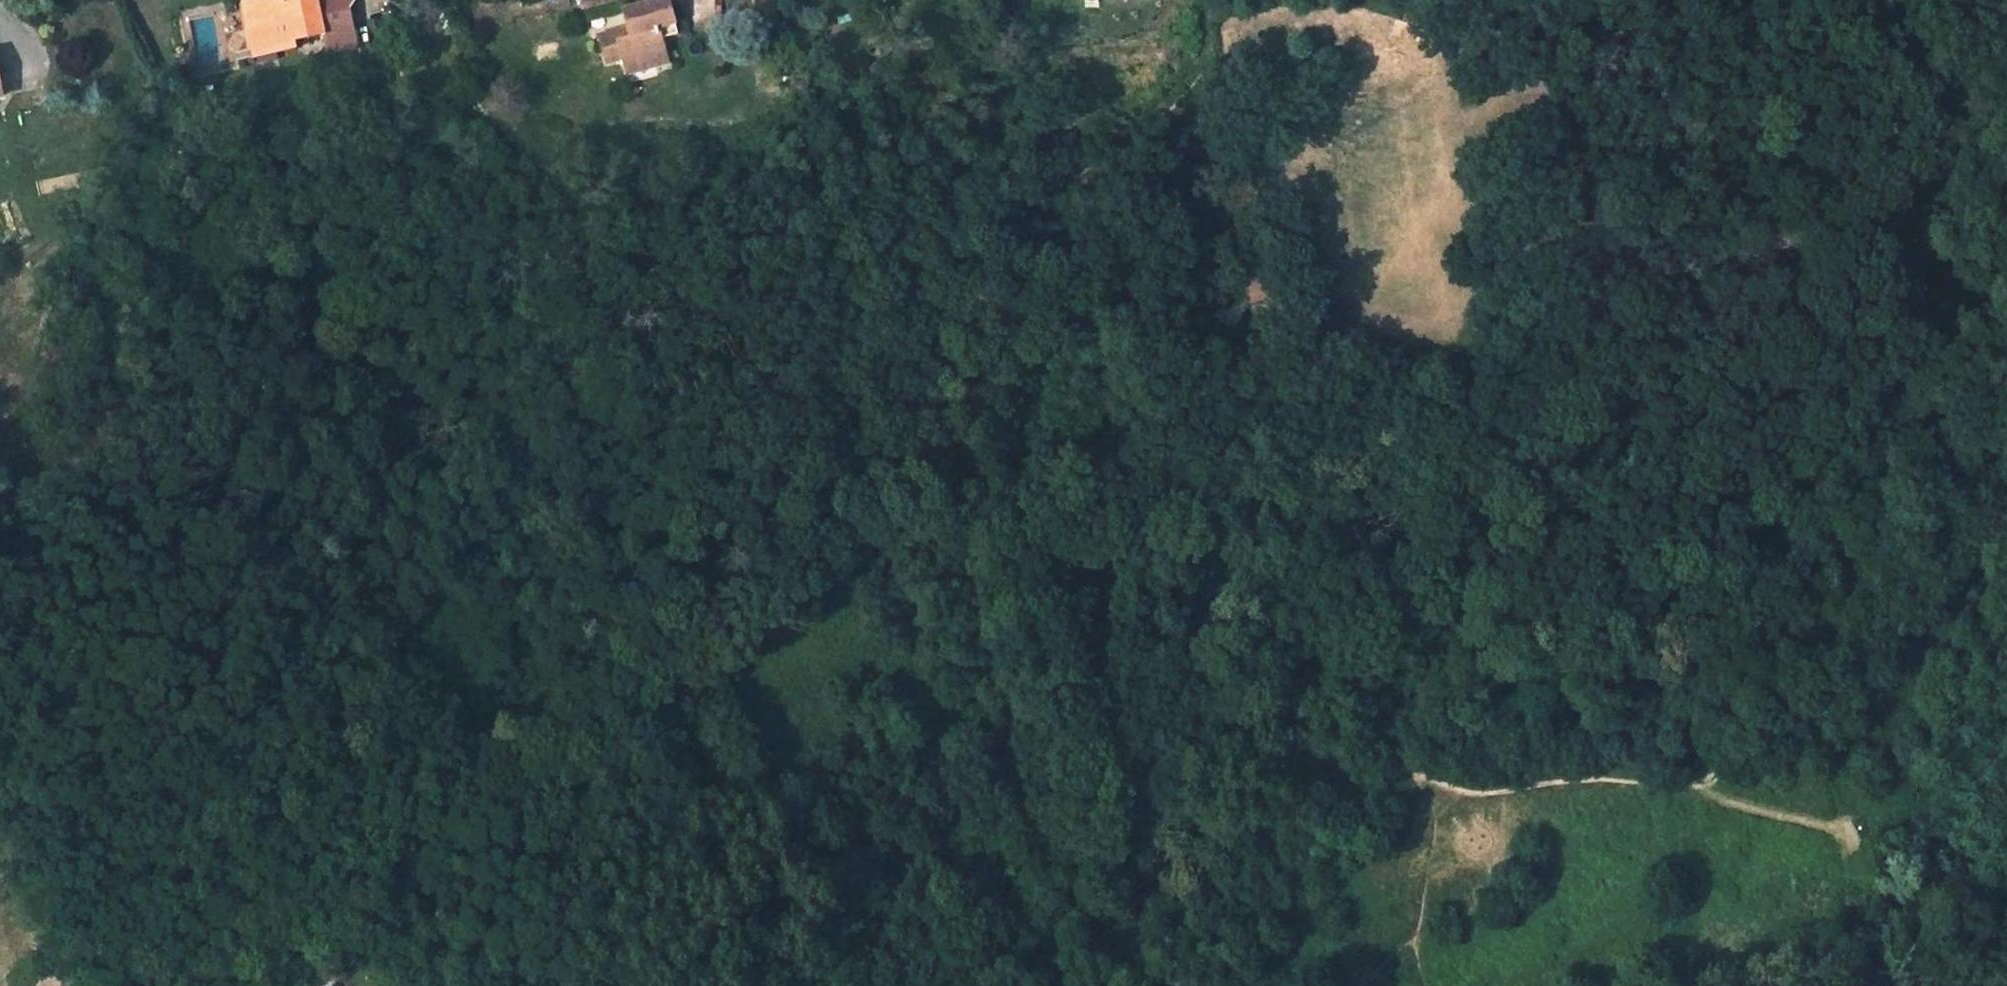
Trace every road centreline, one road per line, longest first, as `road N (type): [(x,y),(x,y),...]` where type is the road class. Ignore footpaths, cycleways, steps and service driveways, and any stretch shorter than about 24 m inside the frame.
road 1 (track): [(1341,515),(1371,667),(1392,727)]

